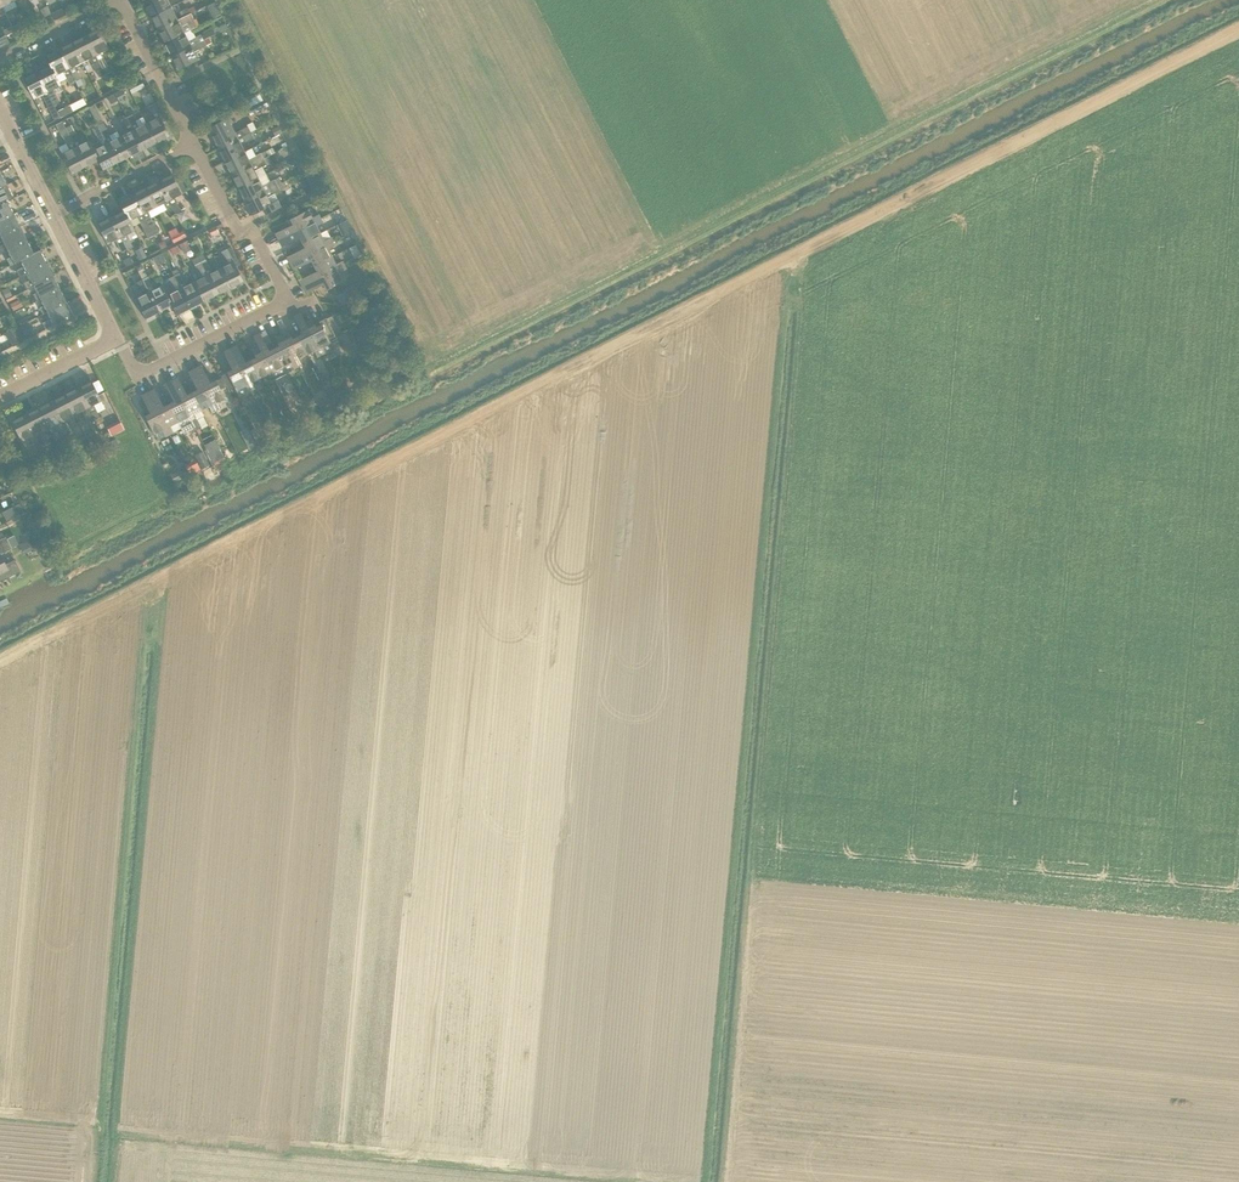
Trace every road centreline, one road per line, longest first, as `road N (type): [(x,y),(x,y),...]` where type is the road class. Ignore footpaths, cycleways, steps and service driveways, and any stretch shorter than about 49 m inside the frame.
road 1 (residential): [(117,340),(139,377),(286,299),(194,144)]
road 2 (residential): [(194,144),(119,0)]
road 3 (residential): [(52,217),(194,144)]
road 4 (residential): [(52,217),(117,340)]
road 5 (residential): [(117,340),(0,397)]
road 6 (residential): [(114,0),(0,59)]

